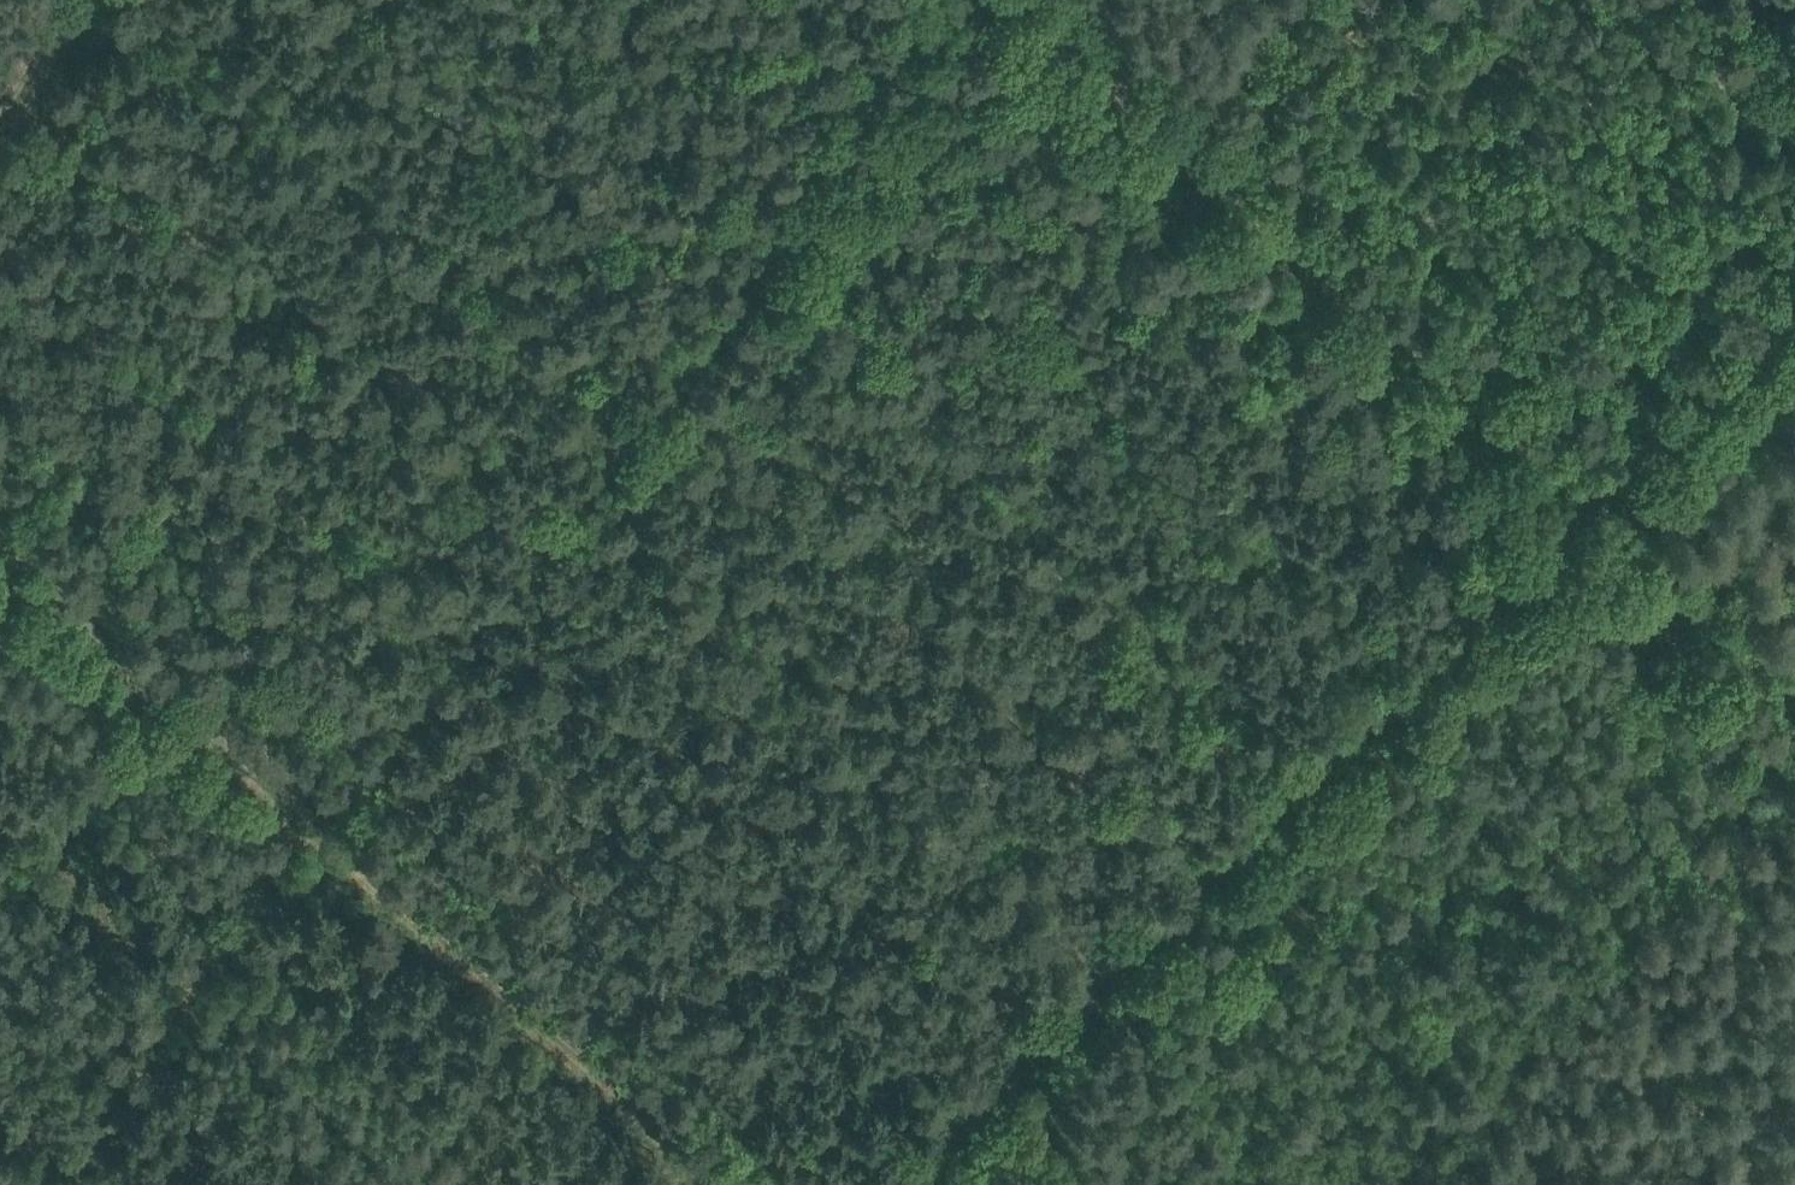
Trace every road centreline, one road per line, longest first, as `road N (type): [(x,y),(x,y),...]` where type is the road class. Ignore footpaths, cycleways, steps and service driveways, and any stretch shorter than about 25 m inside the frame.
road 1 (track): [(875,1184),(1794,292)]
road 2 (track): [(958,0),(315,821)]
road 3 (track): [(1794,675),(1016,0)]
road 4 (track): [(315,821),(729,1184)]
road 5 (track): [(0,551),(315,821)]
road 6 (track): [(0,111),(69,0)]

